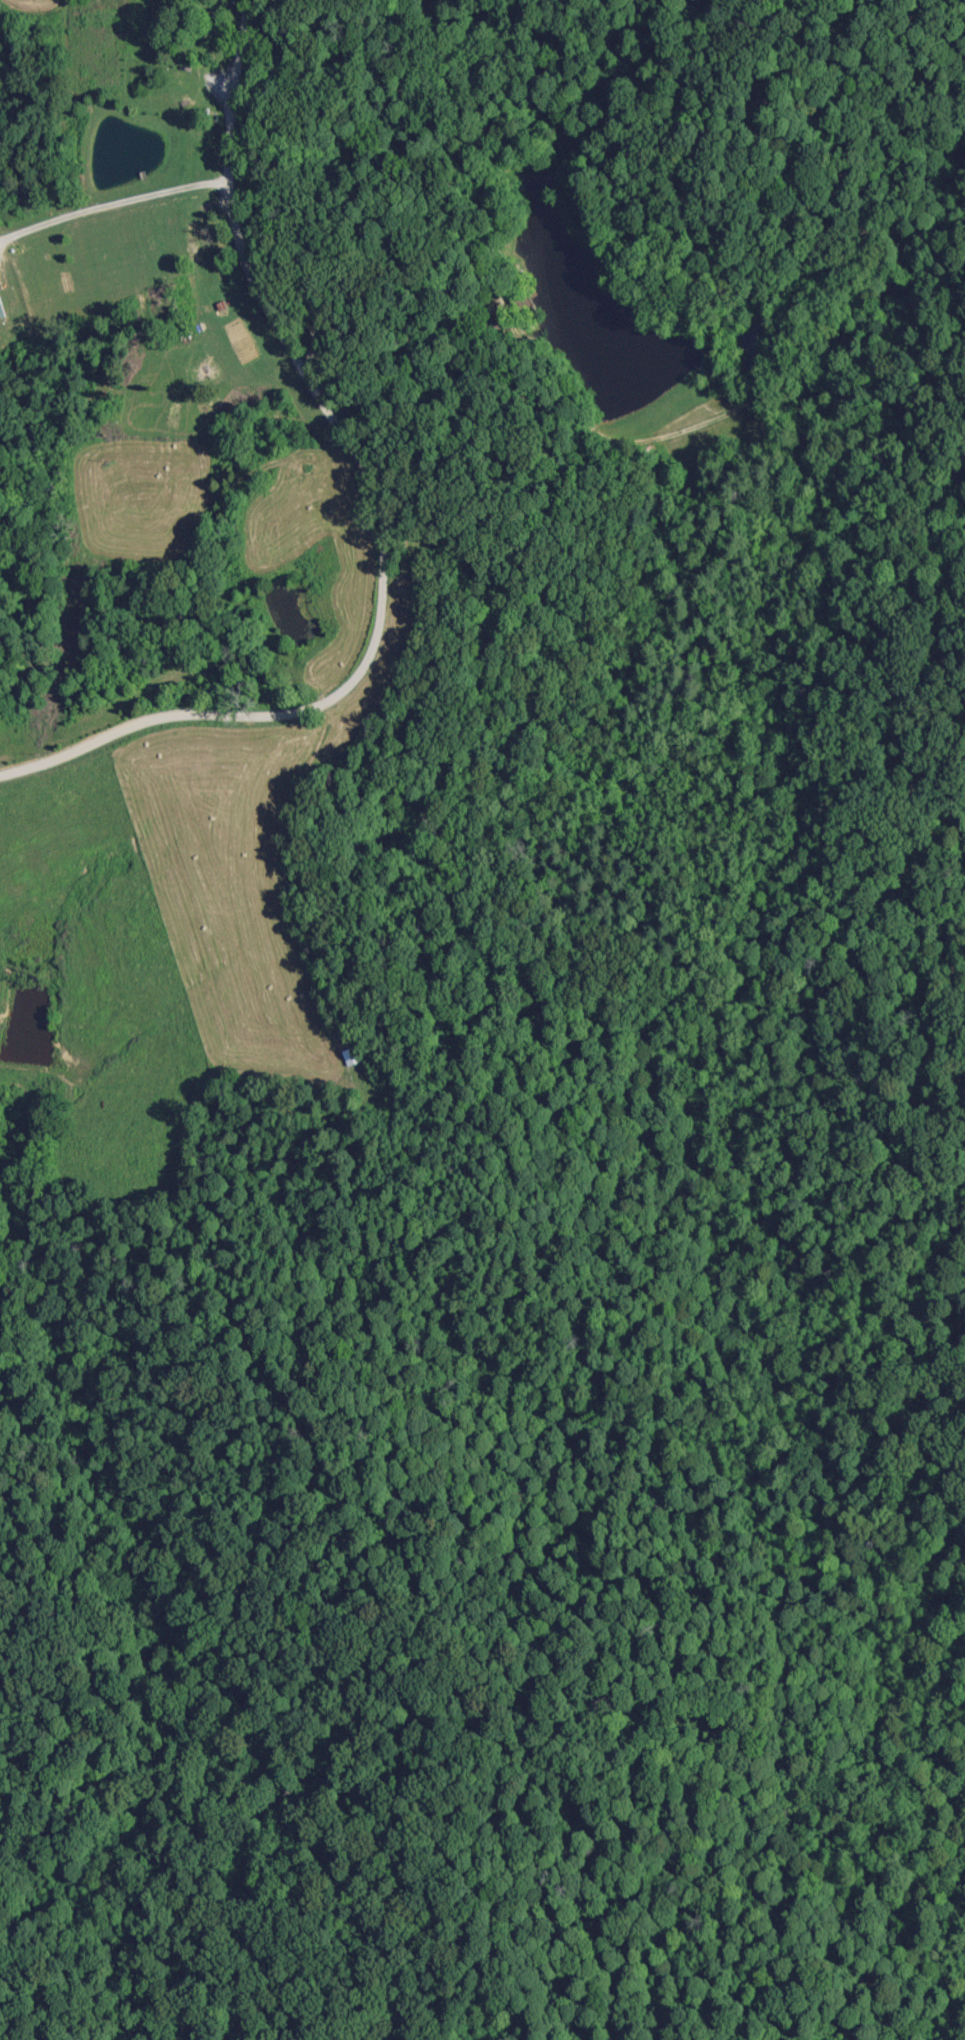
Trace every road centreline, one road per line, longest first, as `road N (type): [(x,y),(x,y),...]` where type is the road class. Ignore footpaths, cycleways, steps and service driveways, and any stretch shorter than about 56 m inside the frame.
road 1 (residential): [(0,769),(141,715),(244,717),(316,704),(365,655),(380,586),(352,460),(238,259),(229,101)]

